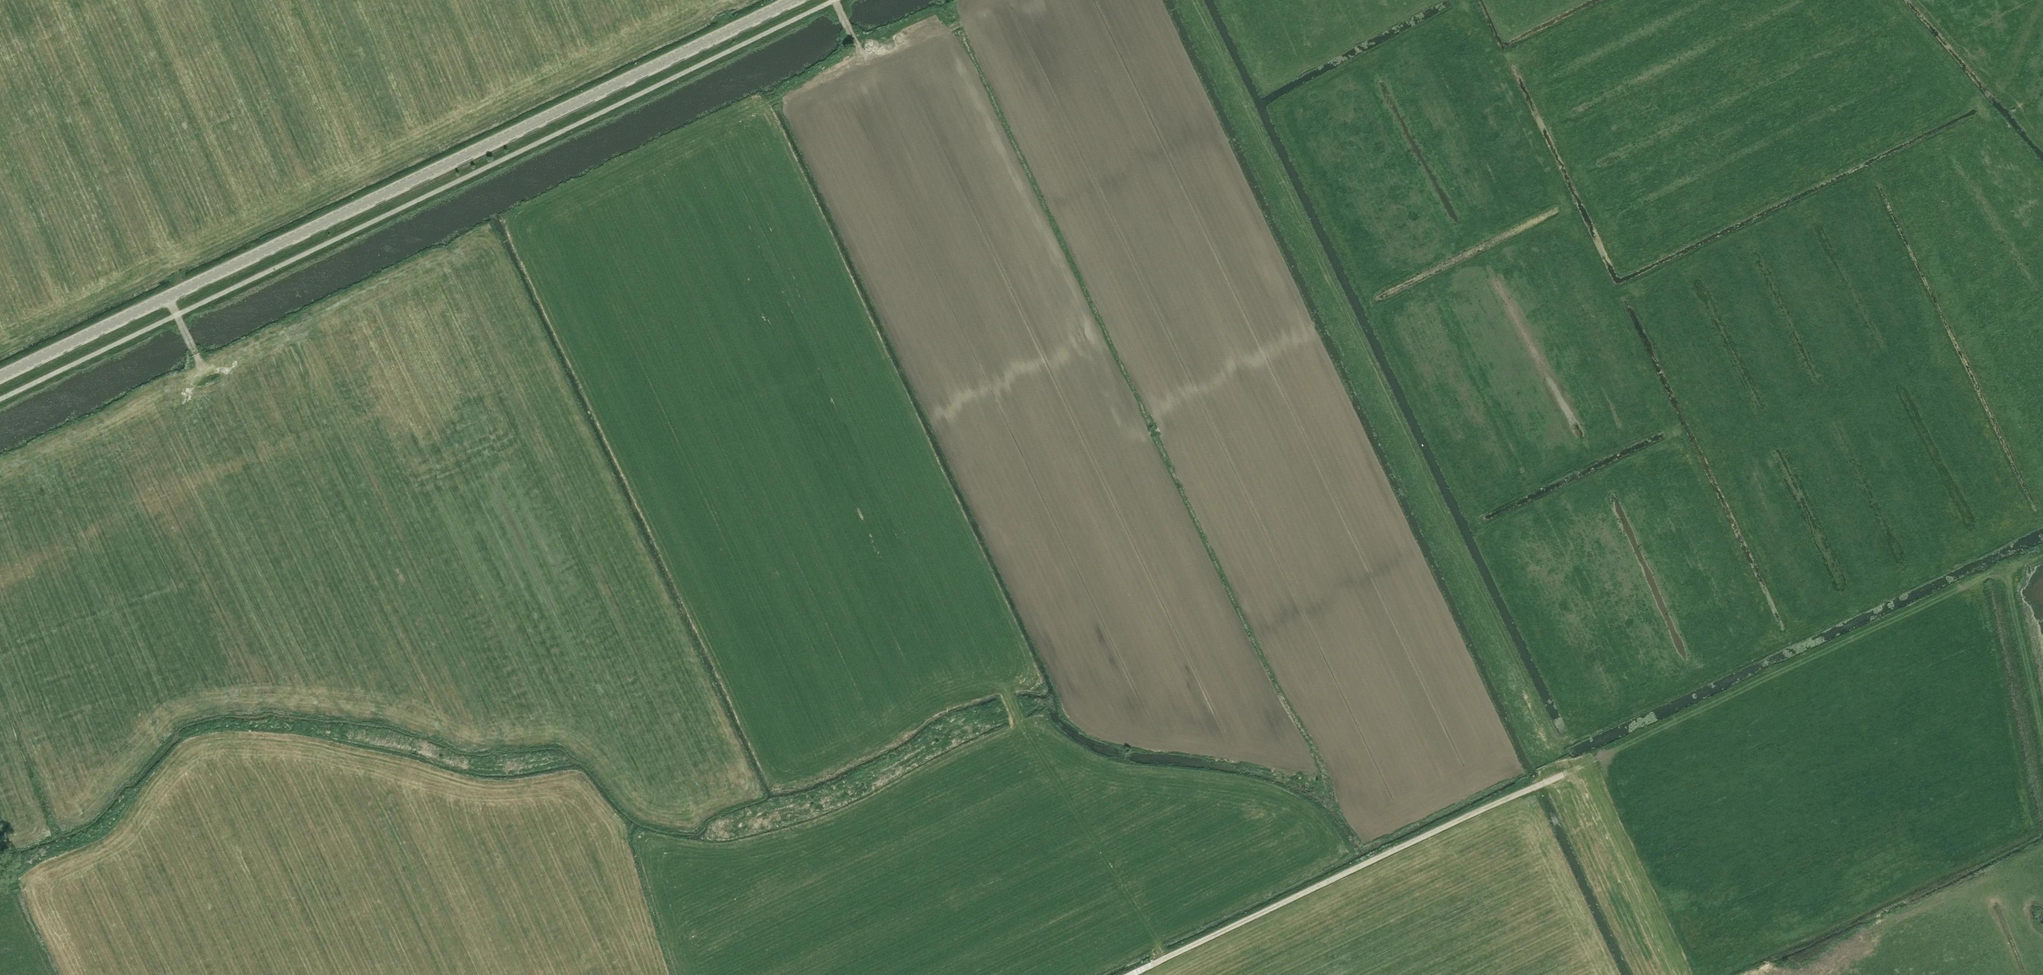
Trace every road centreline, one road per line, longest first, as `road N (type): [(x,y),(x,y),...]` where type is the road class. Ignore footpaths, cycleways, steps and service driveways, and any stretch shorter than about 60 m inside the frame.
road 1 (tertiary): [(0,377),(796,0)]
road 2 (track): [(1129,974),(1555,778)]

